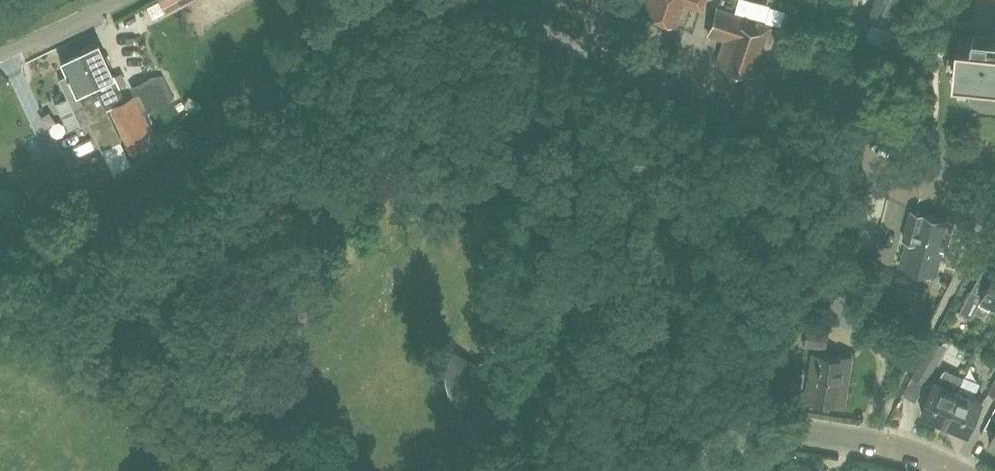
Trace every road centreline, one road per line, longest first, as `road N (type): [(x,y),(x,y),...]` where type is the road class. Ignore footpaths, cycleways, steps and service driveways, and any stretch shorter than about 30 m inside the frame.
road 1 (residential): [(958,470),(863,437),(760,430),(732,435),(693,470)]
road 2 (residential): [(994,223),(863,155)]
road 3 (unclassified): [(0,55),(114,0)]

